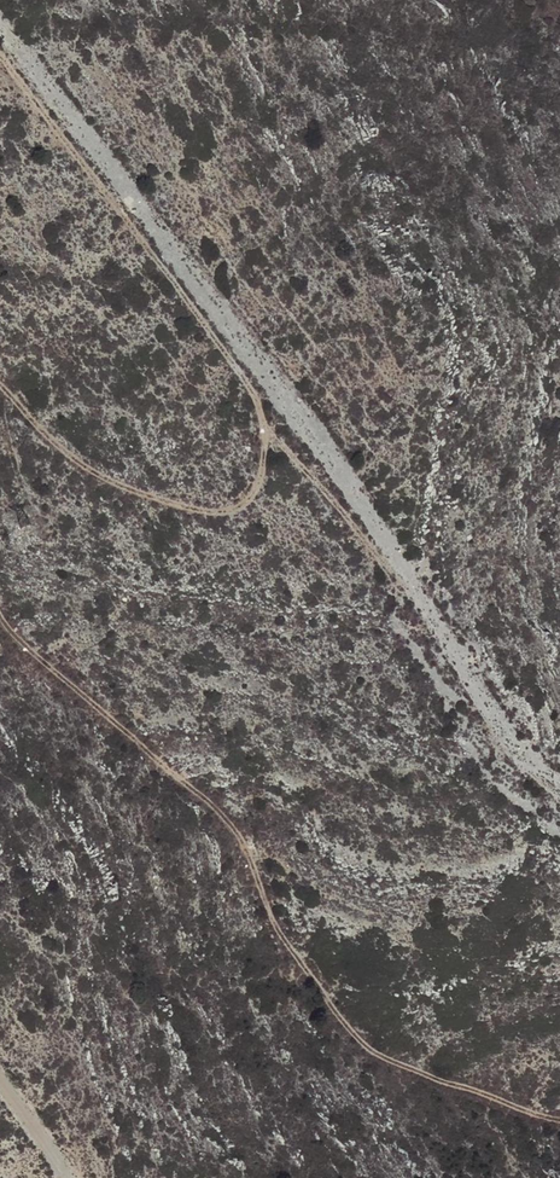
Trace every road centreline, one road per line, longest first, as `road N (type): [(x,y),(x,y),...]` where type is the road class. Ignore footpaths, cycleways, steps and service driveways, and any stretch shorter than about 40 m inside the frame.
road 1 (track): [(0,383),(123,488),(224,512),(263,474),(254,396),(0,54)]
road 2 (track): [(559,1116),(375,1054),(277,931),(237,831),(10,632),(0,602)]

